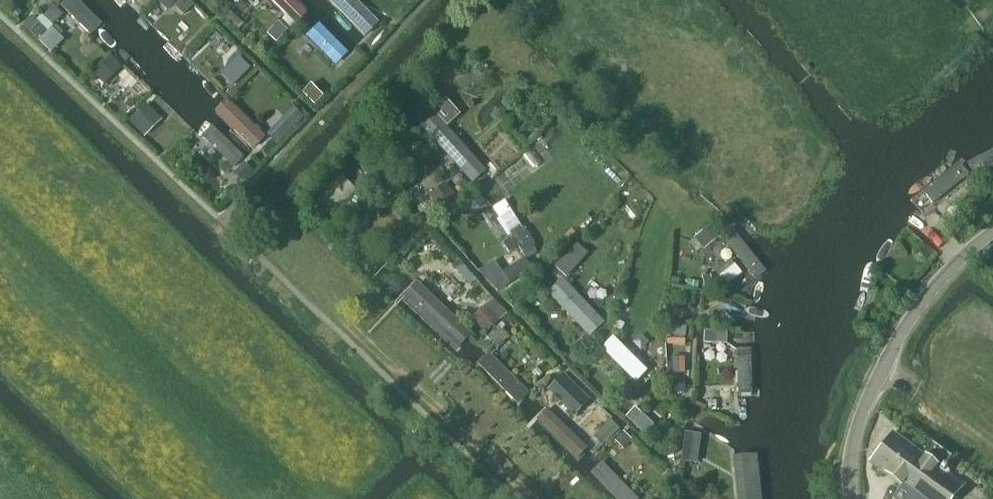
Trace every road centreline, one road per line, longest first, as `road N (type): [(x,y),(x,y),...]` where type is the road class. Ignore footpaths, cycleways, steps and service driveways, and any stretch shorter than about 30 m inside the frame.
road 1 (tertiary): [(852,498),(851,454),(878,377),(939,285),(992,238)]
road 2 (track): [(992,449),(878,377)]

